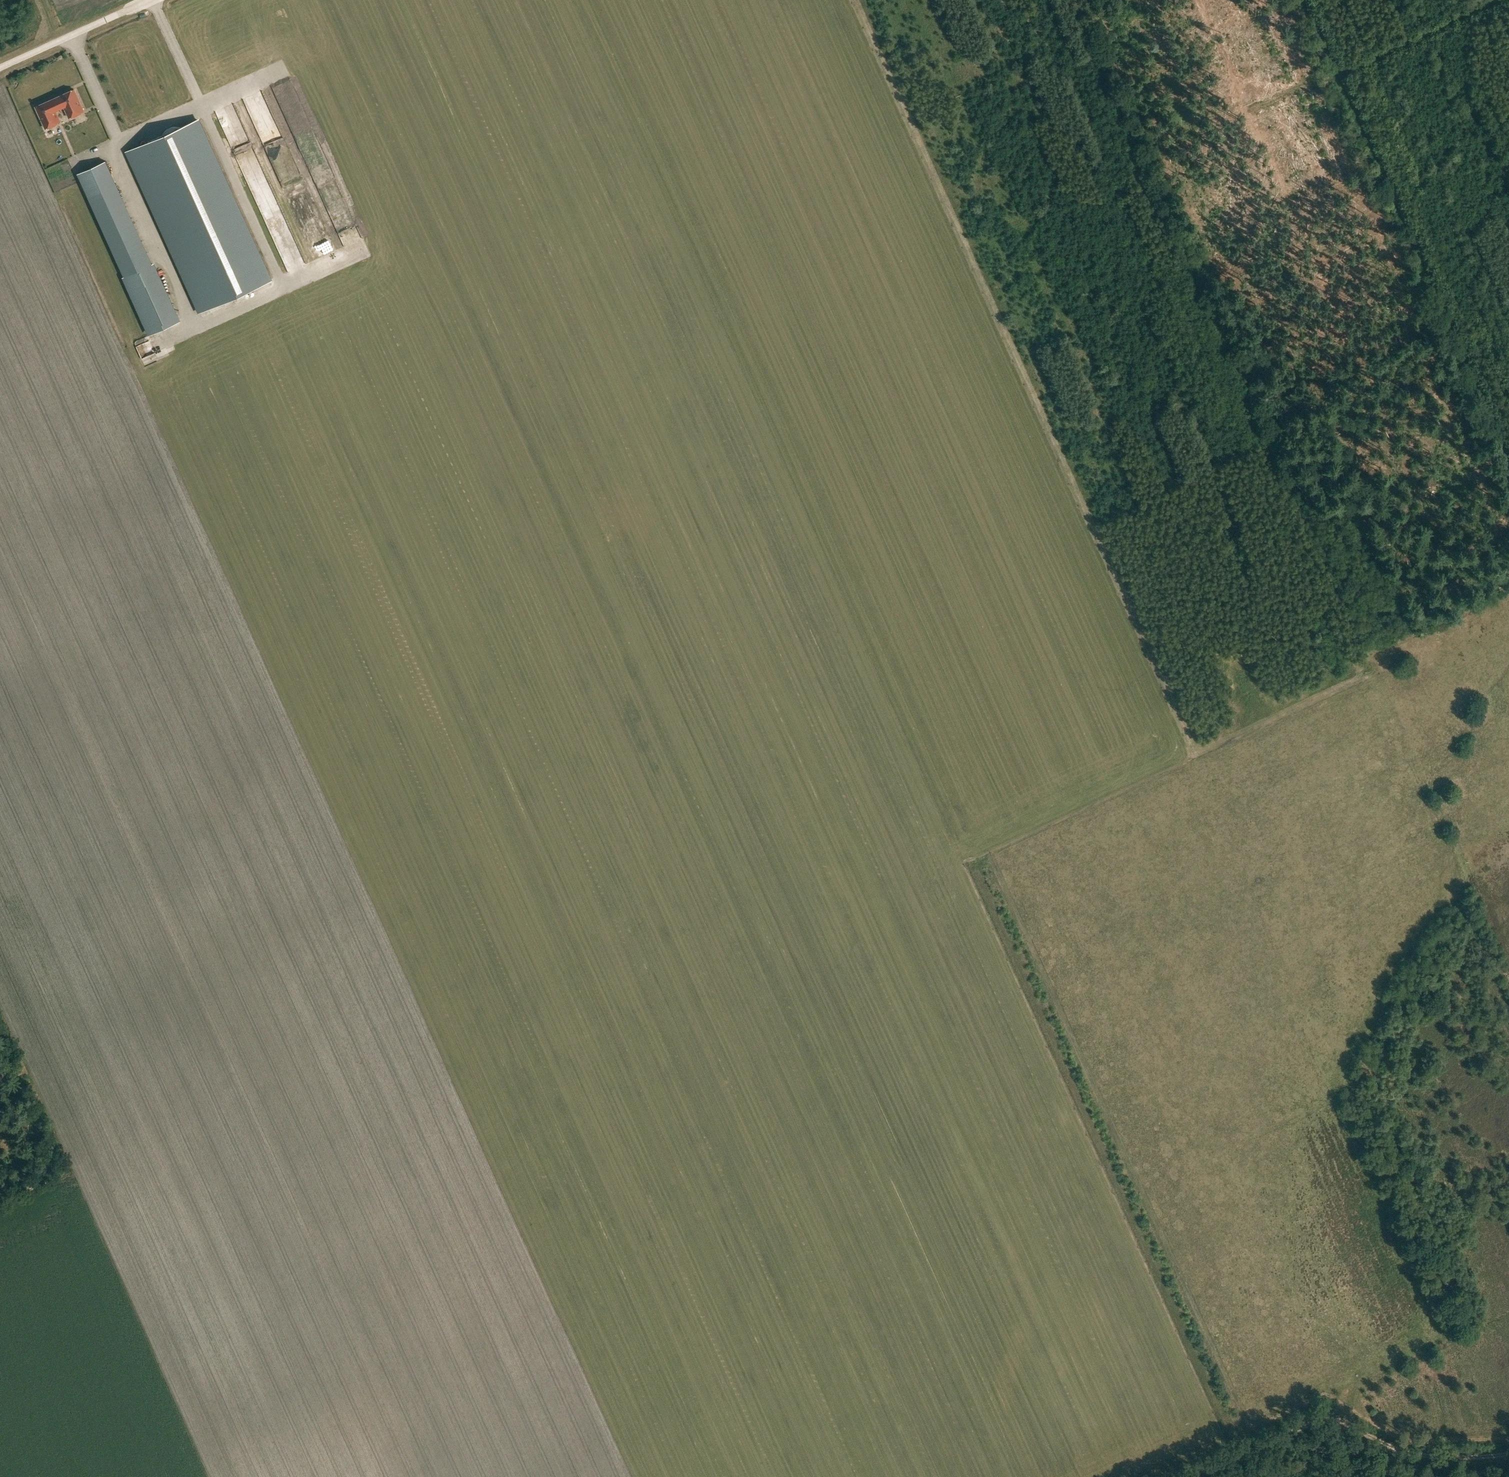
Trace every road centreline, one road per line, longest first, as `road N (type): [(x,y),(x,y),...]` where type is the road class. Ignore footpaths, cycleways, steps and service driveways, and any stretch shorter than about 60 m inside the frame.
road 1 (track): [(1306,0),(1508,440)]
road 2 (track): [(1191,1476),(1332,1418),(1422,1455),(1508,1453)]
road 3 (unclassified): [(0,67),(148,0)]

